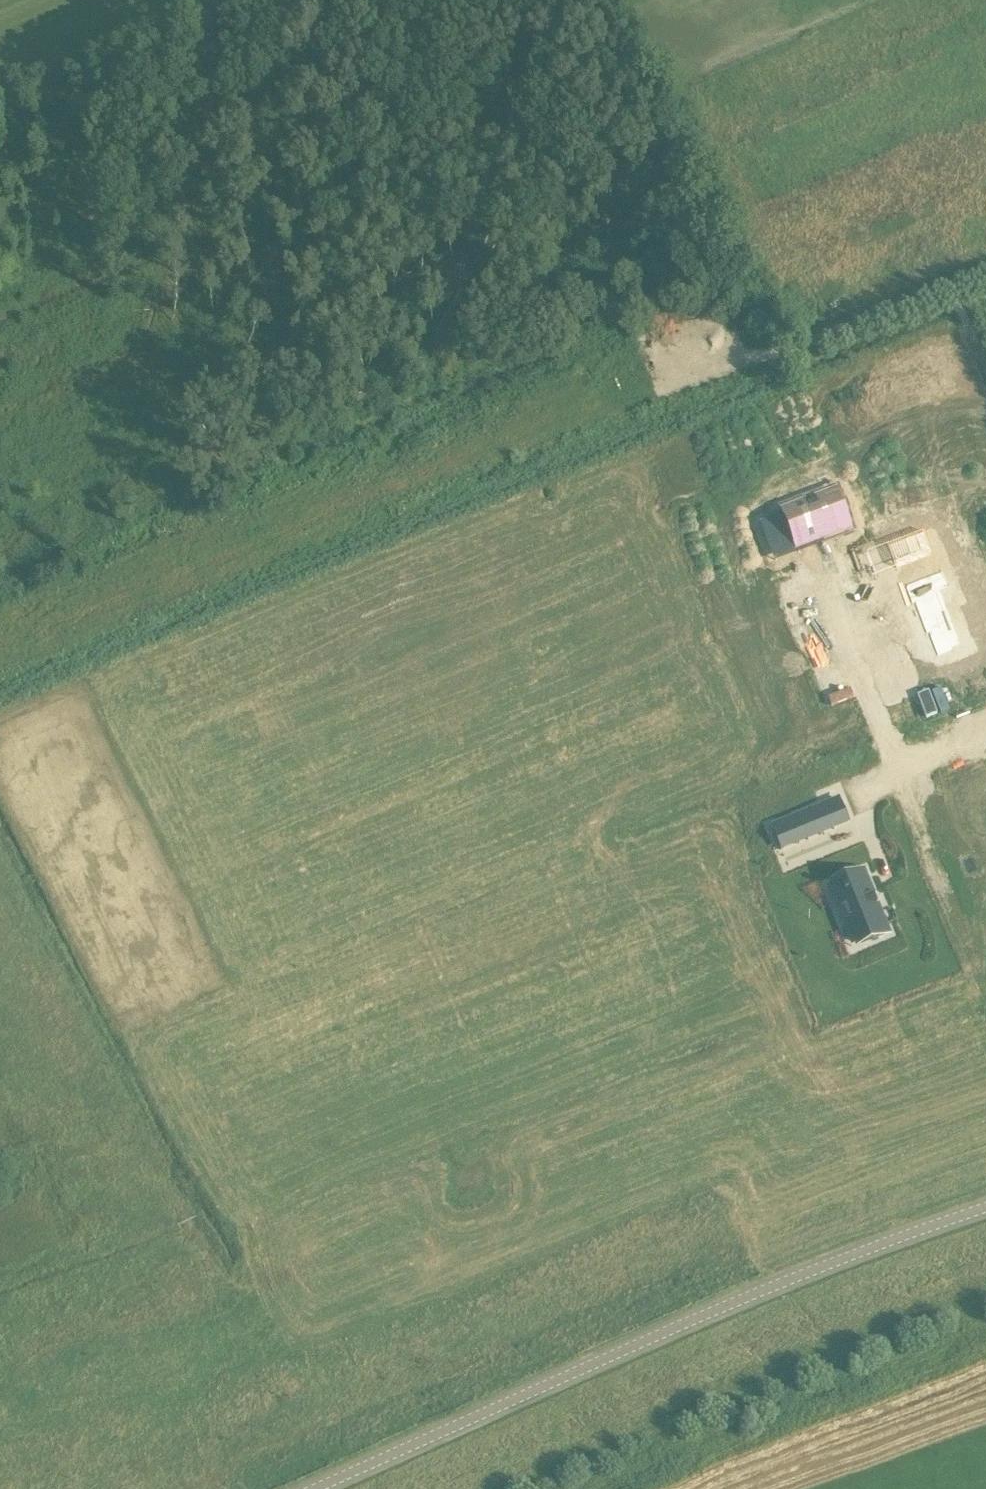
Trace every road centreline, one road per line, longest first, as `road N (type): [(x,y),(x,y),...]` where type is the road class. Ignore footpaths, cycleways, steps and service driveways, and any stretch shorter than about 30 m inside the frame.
road 1 (tertiary): [(315,1488),(658,1333),(985,1209)]
road 2 (track): [(985,270),(791,348)]

